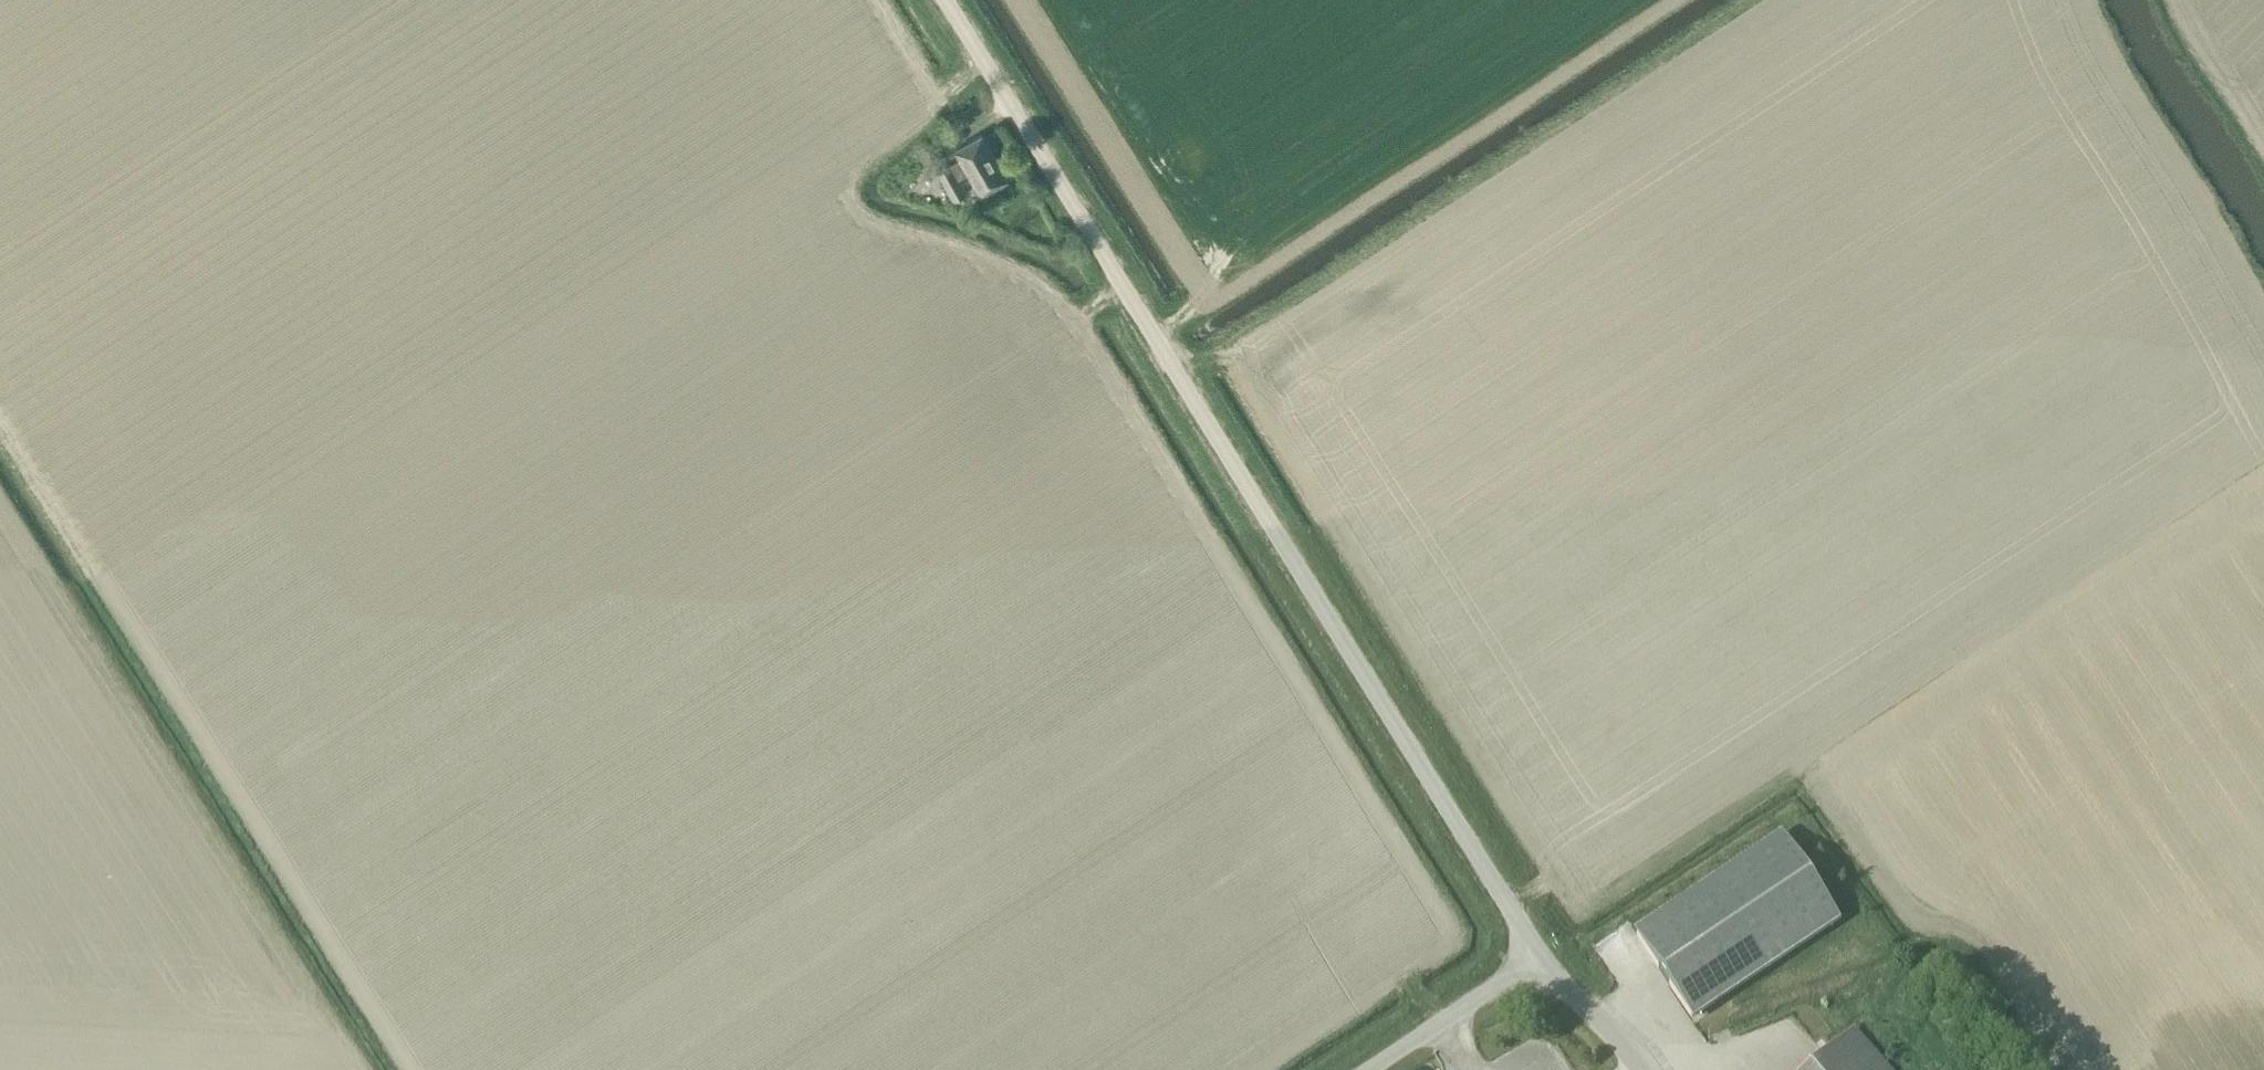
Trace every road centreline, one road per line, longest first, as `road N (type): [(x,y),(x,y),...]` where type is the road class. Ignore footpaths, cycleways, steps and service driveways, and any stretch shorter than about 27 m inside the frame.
road 1 (unclassified): [(1539,958),(947,0)]
road 2 (unclassified): [(1539,958),(1368,1069)]
road 3 (unclassified): [(1643,1069),(1539,958)]

